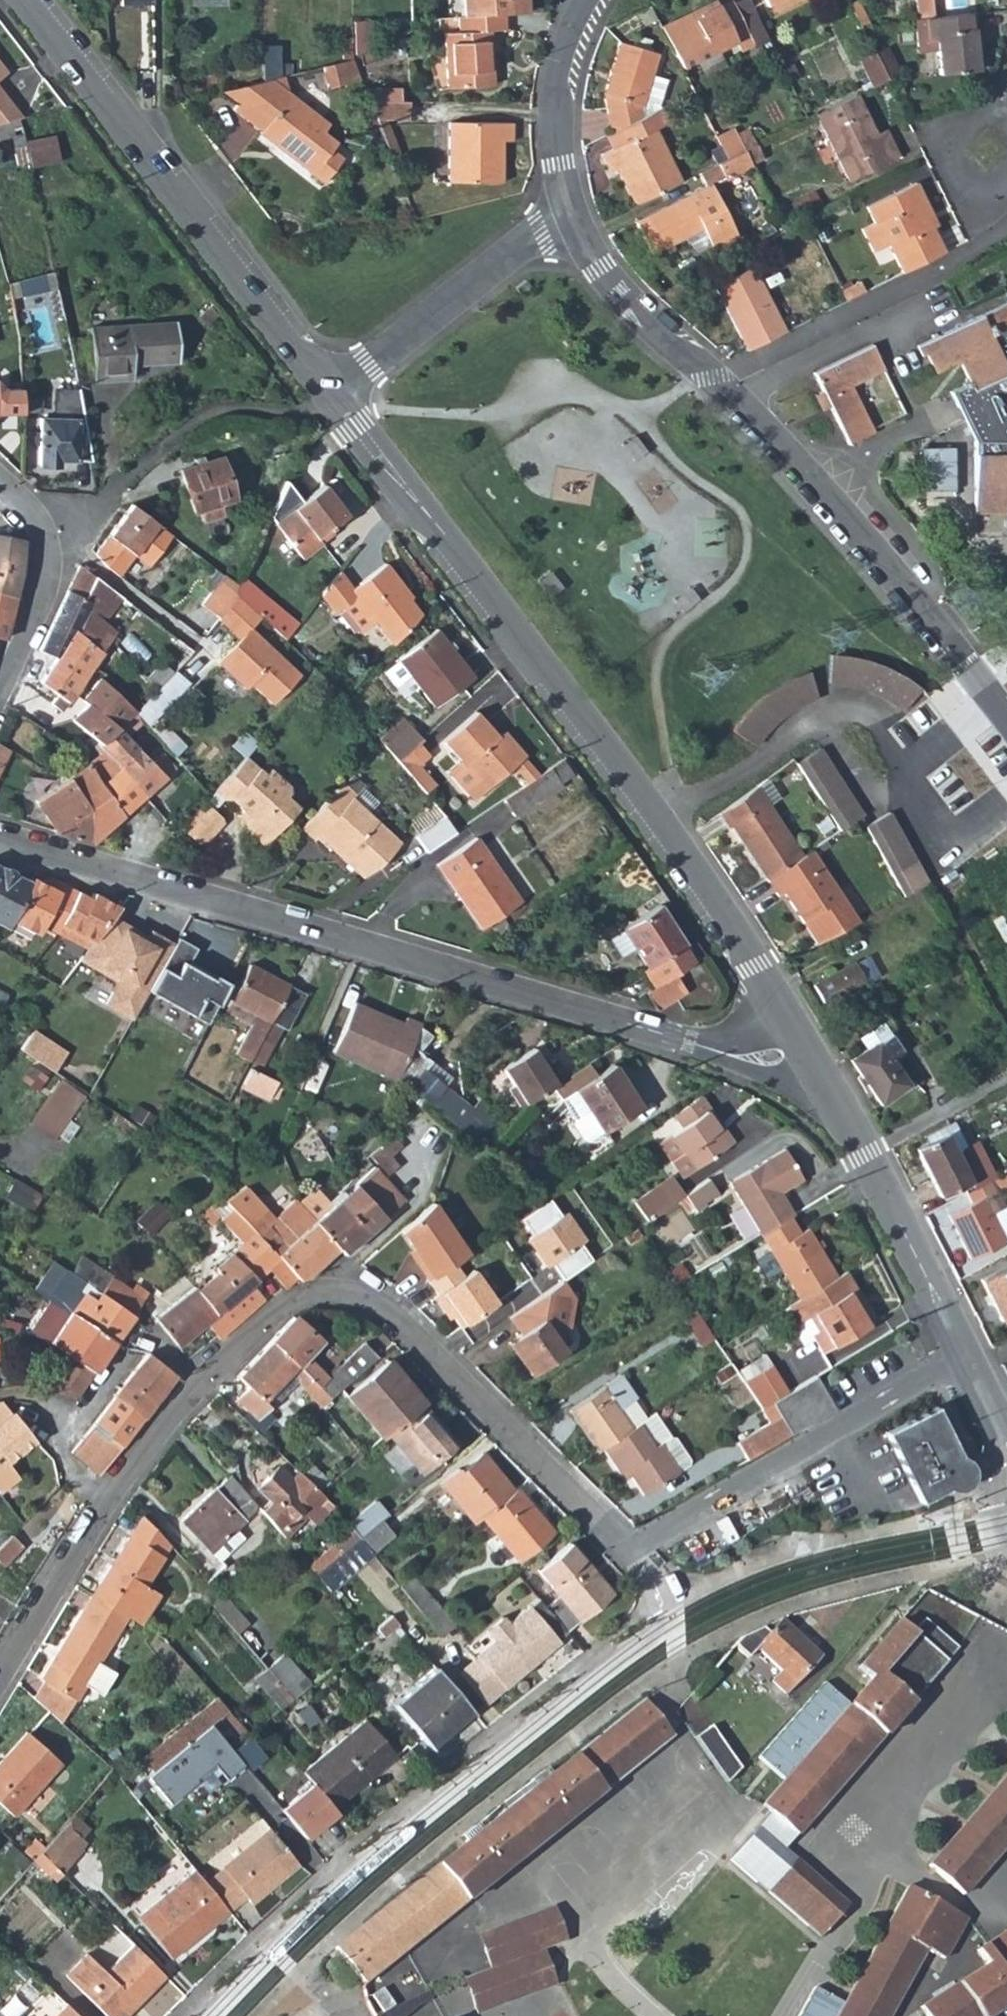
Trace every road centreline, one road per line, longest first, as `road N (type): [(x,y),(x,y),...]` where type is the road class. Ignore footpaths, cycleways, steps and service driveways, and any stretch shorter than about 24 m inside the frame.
road 1 (residential): [(0,1676),(143,1448),(266,1318),(304,1297),(349,1297),(399,1323),(629,1549)]
road 2 (residential): [(327,393),(654,820),(785,1019)]
road 3 (residential): [(0,838),(689,1044)]
road 4 (residential): [(572,217),(633,307),(743,408),(868,544),(975,680)]
road 5 (residential): [(674,1621),(337,1890),(211,2015)]
road 6 (residential): [(27,0),(327,393)]
road 7 (residential): [(964,1354),(629,1549)]
road 8 (residential): [(824,1084),(964,1354)]
road 9 (residential): [(327,393),(540,232),(572,217)]
road 10 (residential): [(0,696),(45,596),(46,540),(0,477)]
road 11 (residential): [(572,217),(554,111),(563,51),(585,0)]
road 12 (residential): [(1006,92),(942,131),(938,157),(962,203),(1006,187)]
road 13 (residential): [(689,1044),(805,1094),(824,1084)]

